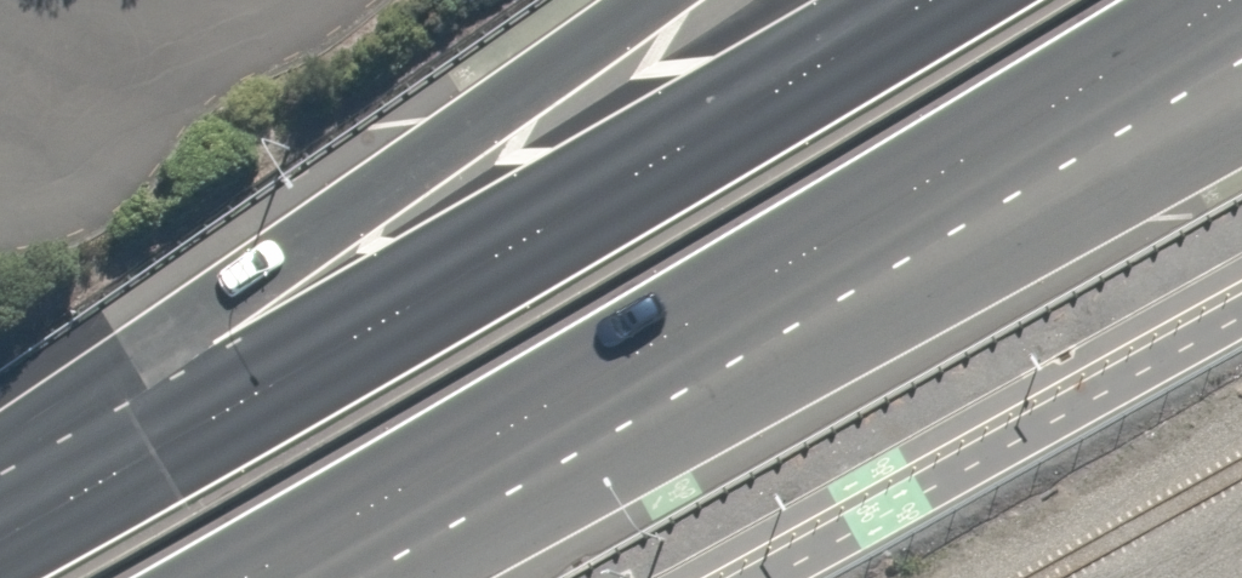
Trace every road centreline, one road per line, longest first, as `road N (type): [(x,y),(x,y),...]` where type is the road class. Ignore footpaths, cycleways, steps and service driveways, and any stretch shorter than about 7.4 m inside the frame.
road 1 (trunk): [(1229,0),(240,577)]
road 2 (trunk): [(48,480),(431,297),(930,0)]
road 3 (trunk): [(1241,136),(439,577)]
road 4 (trunk): [(48,480),(362,206),(644,0)]

